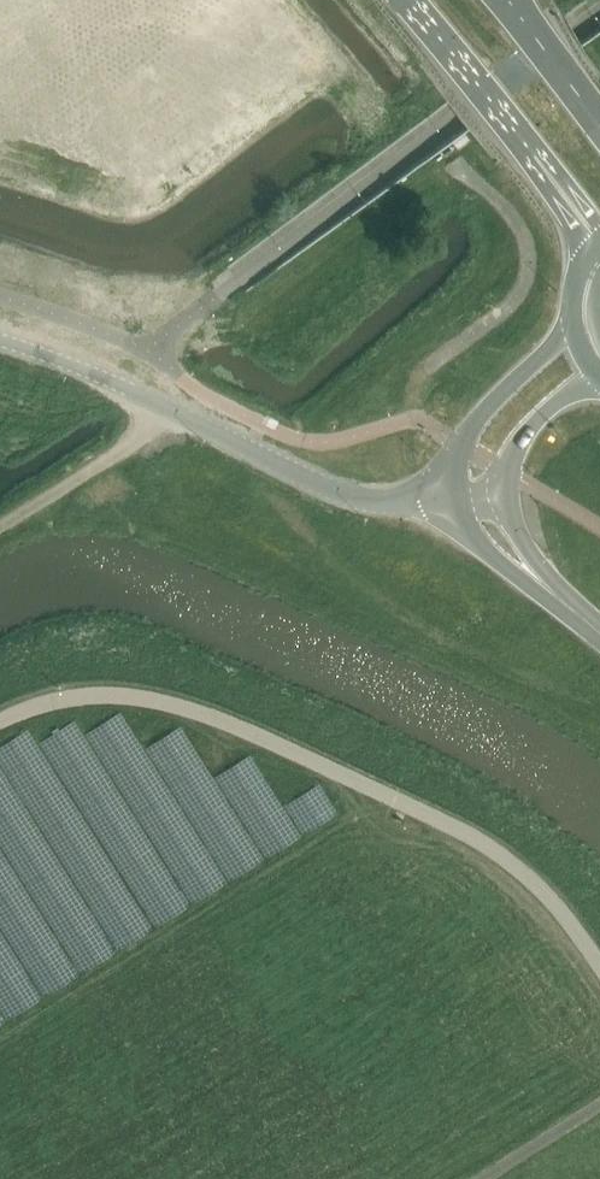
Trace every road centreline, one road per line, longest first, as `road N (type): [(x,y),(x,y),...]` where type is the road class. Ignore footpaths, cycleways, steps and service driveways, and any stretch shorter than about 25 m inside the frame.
road 1 (unclassified): [(0,341),(109,380),(362,502),(450,504)]
road 2 (primary): [(406,0),(556,187)]
road 3 (unclassified): [(574,332),(480,415),(459,445),(450,504)]
road 4 (unclassified): [(504,495),(505,471),(520,442),(549,409),(599,380)]
road 5 (unclassified): [(450,504),(488,556),(563,603)]
road 6 (primary): [(599,122),(517,0)]
road 7 (unclassified): [(563,603),(521,546),(504,495)]

